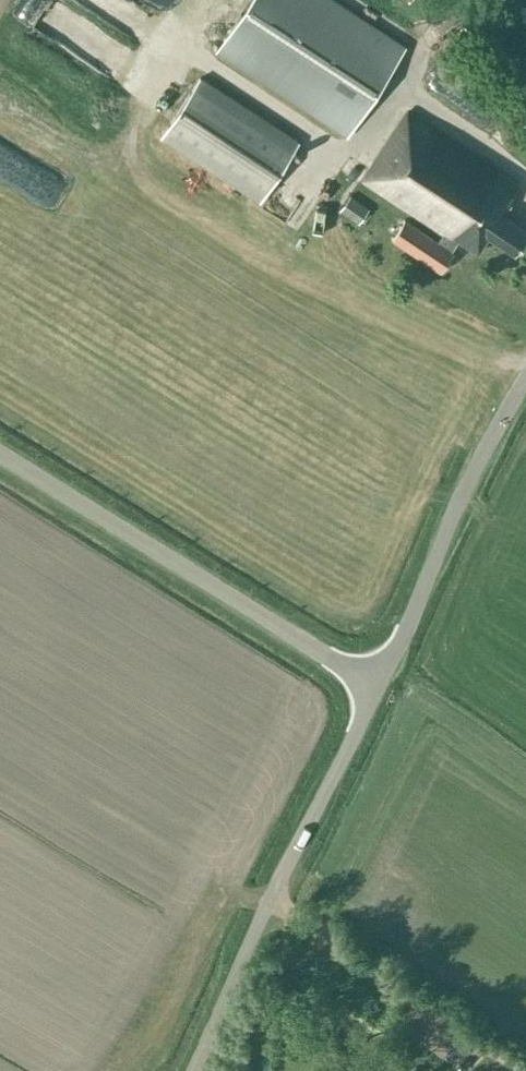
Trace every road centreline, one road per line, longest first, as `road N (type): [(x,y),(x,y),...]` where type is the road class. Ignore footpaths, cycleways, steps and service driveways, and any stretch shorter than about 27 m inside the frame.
road 1 (unclassified): [(372,691),(0,460)]
road 2 (unclassified): [(190,1070),(372,691)]
road 3 (unclassified): [(372,691),(525,379)]

